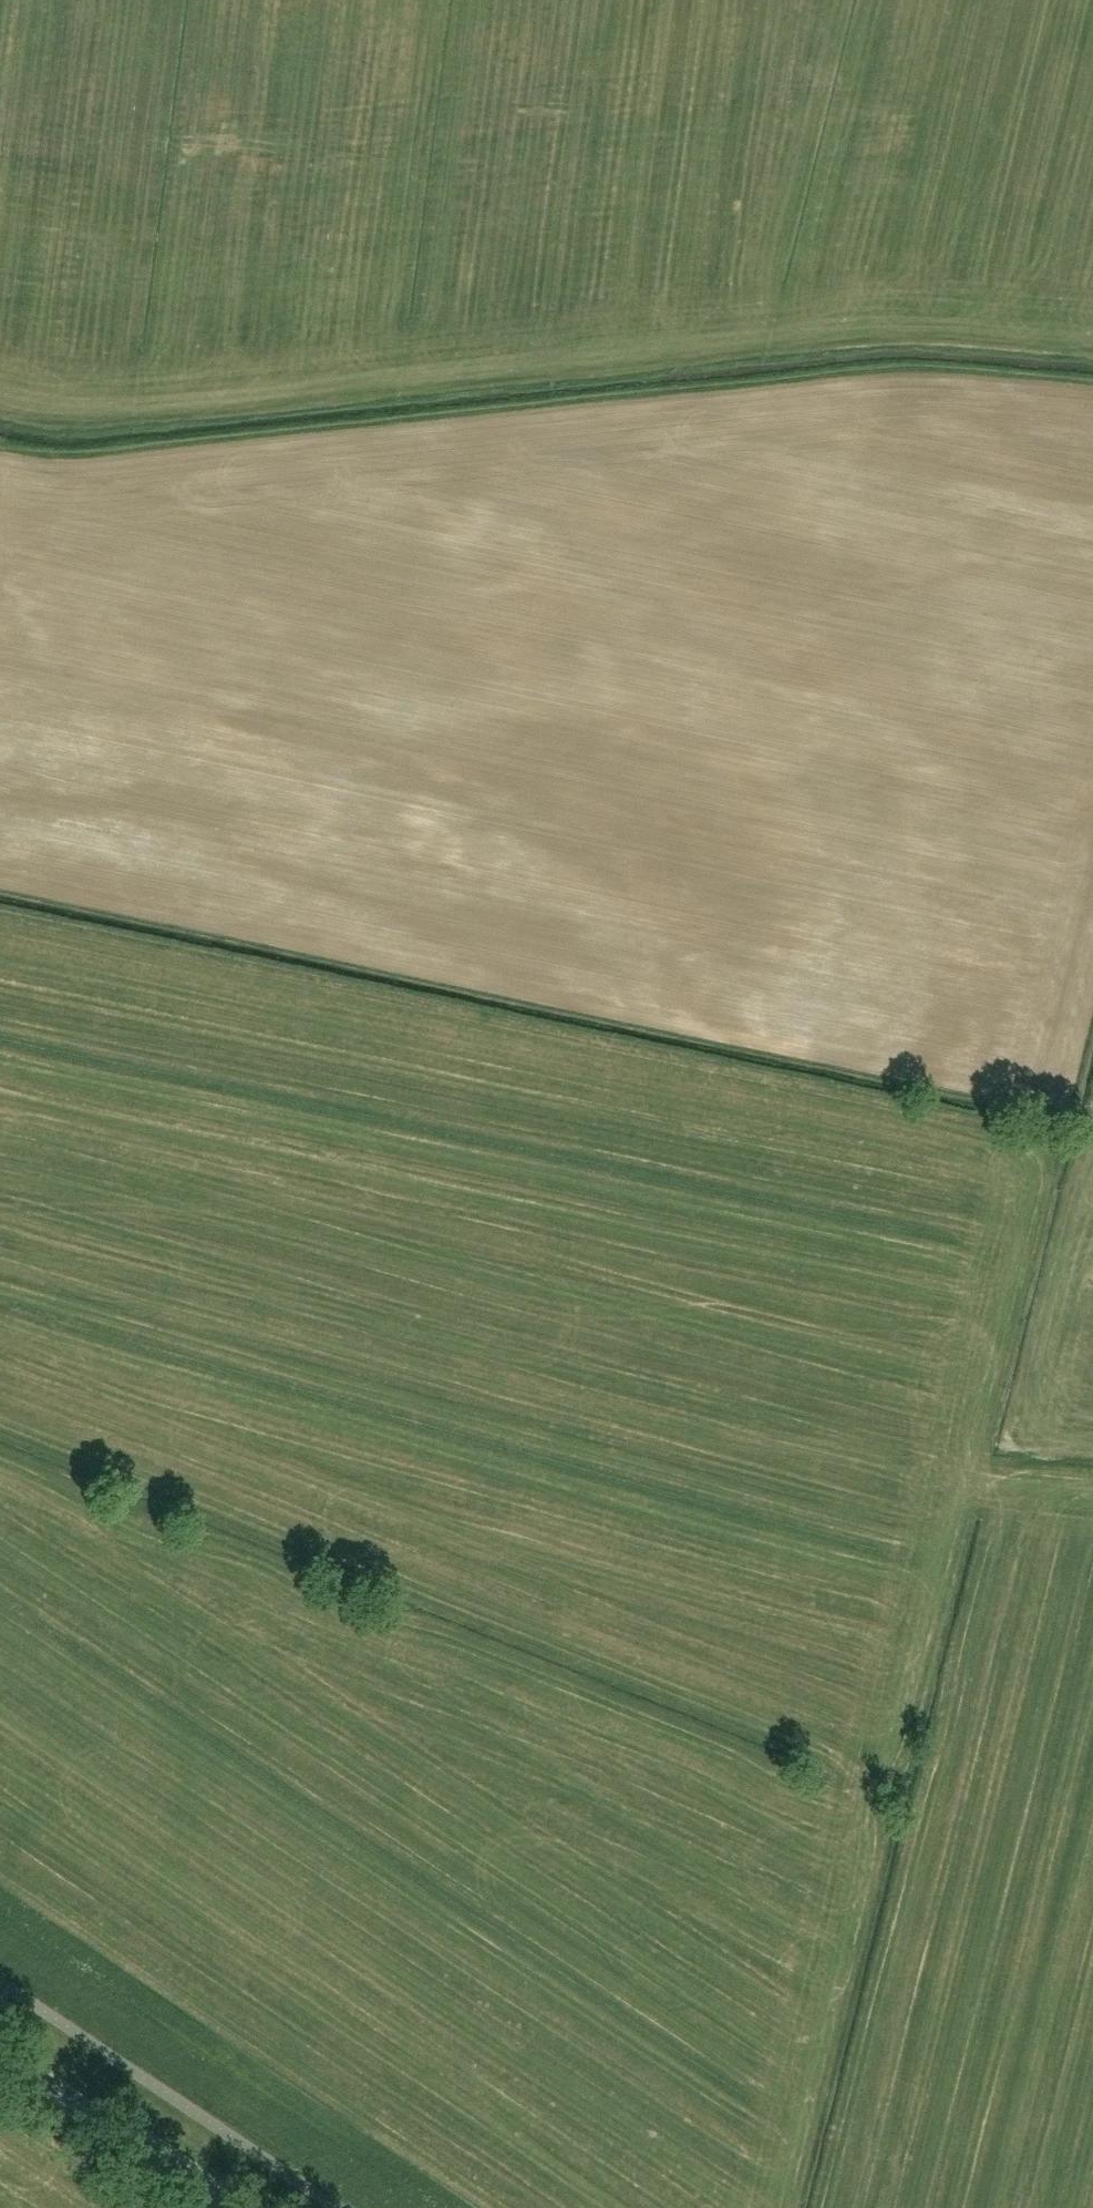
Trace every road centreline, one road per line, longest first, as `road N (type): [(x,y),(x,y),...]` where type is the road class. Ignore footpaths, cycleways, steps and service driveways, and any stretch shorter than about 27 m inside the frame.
road 1 (tertiary): [(228,2207),(0,2055)]

